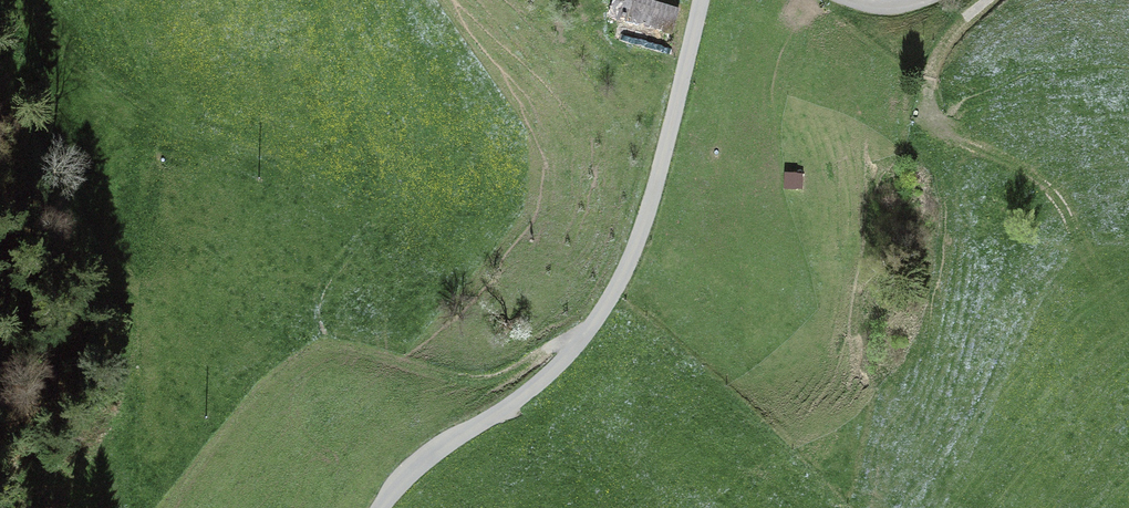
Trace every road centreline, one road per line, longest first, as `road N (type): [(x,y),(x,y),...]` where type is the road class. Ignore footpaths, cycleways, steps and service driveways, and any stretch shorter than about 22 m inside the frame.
road 1 (unclassified): [(702,0),(645,219),(593,326),(550,372),(433,454),(380,507)]
road 2 (track): [(389,361),(493,379),(546,349),(579,342)]
road 3 (track): [(924,107),(941,51),(988,0)]

